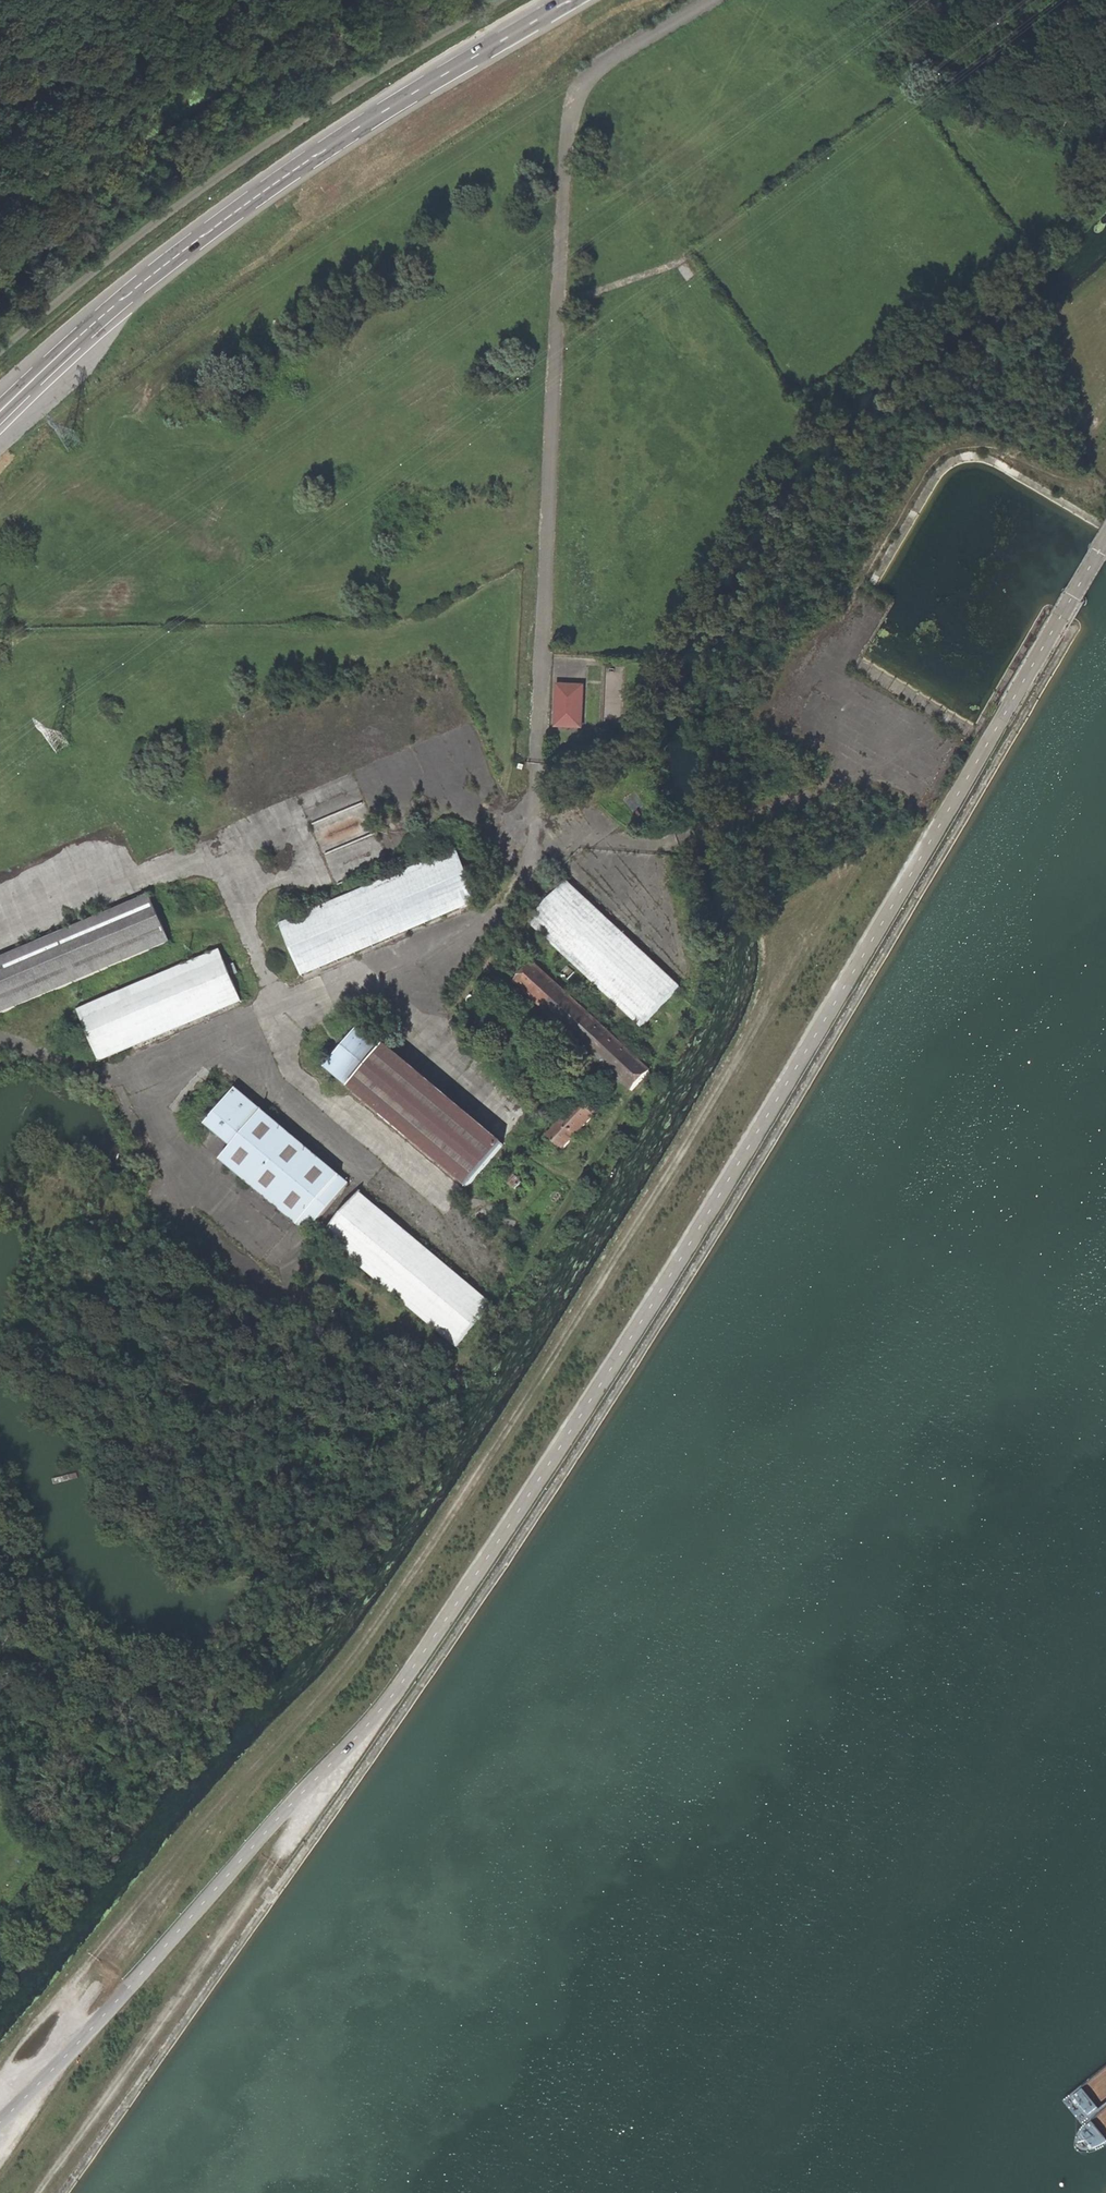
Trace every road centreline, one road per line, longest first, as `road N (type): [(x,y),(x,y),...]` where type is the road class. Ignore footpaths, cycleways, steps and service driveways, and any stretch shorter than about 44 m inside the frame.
road 1 (tertiary): [(1105,547),(649,1305),(388,1704),(0,2117)]
road 2 (secondary): [(573,0),(288,171),(134,291),(0,414)]
road 3 (track): [(38,2192),(294,1832),(306,1793)]

